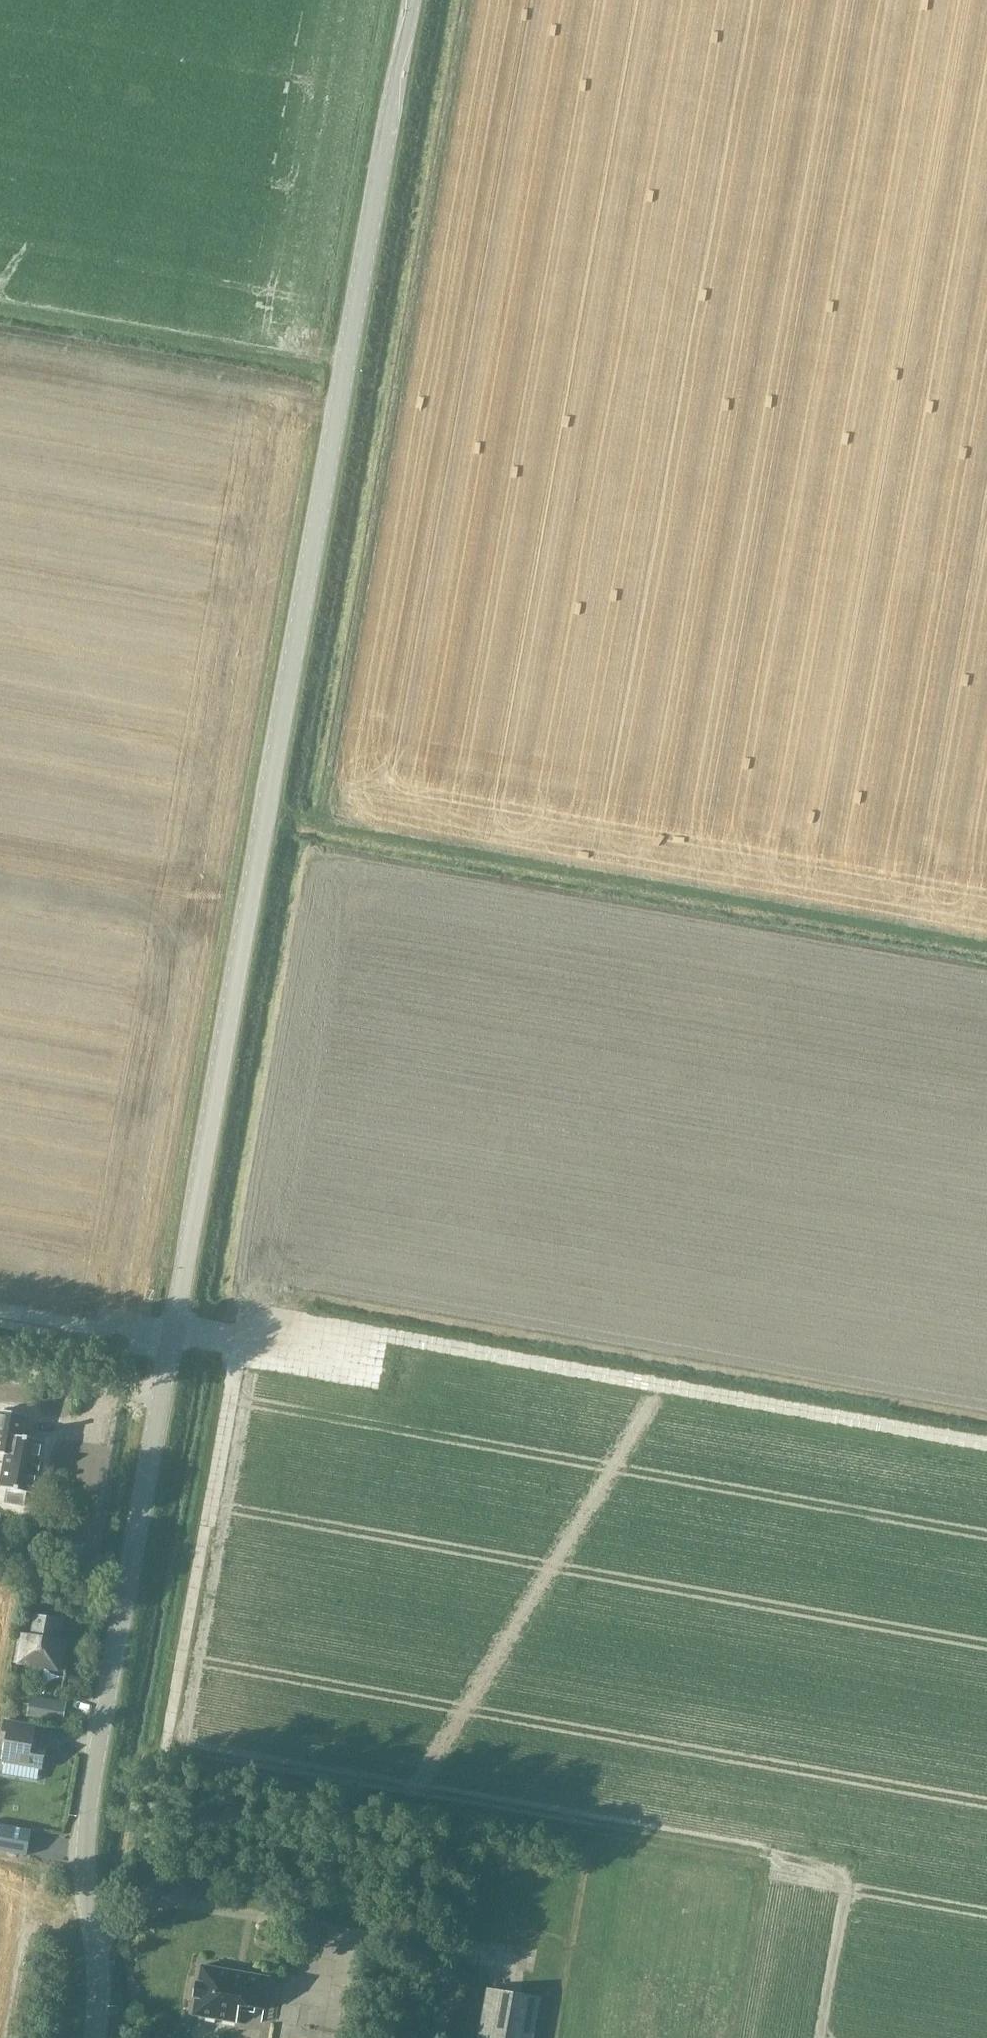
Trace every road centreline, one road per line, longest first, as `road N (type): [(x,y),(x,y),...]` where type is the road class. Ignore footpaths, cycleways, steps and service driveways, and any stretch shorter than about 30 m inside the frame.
road 1 (tertiary): [(97,2037),(88,1808),(412,0)]

